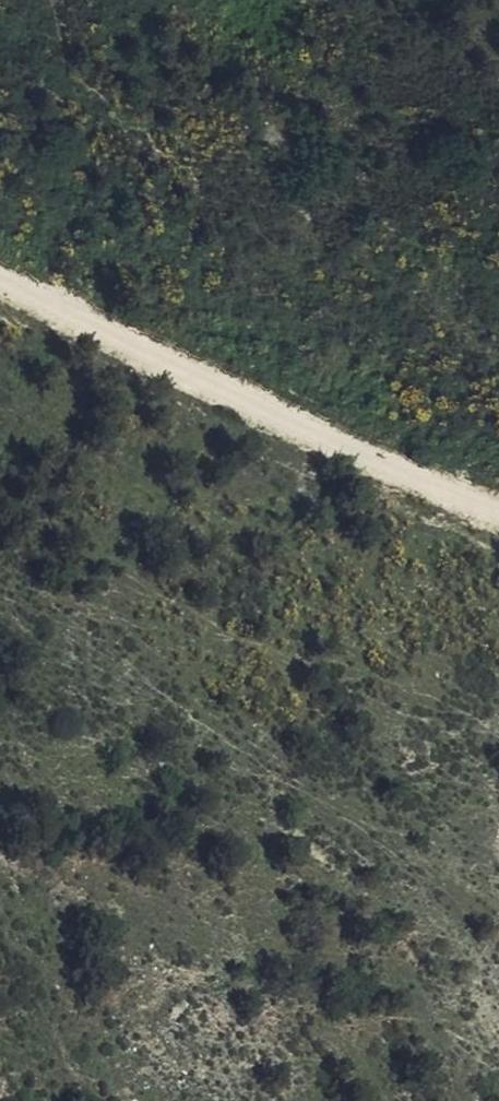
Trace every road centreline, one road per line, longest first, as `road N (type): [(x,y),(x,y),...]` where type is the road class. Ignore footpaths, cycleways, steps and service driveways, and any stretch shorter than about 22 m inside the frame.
road 1 (track): [(0,278),(311,432),(498,507)]

